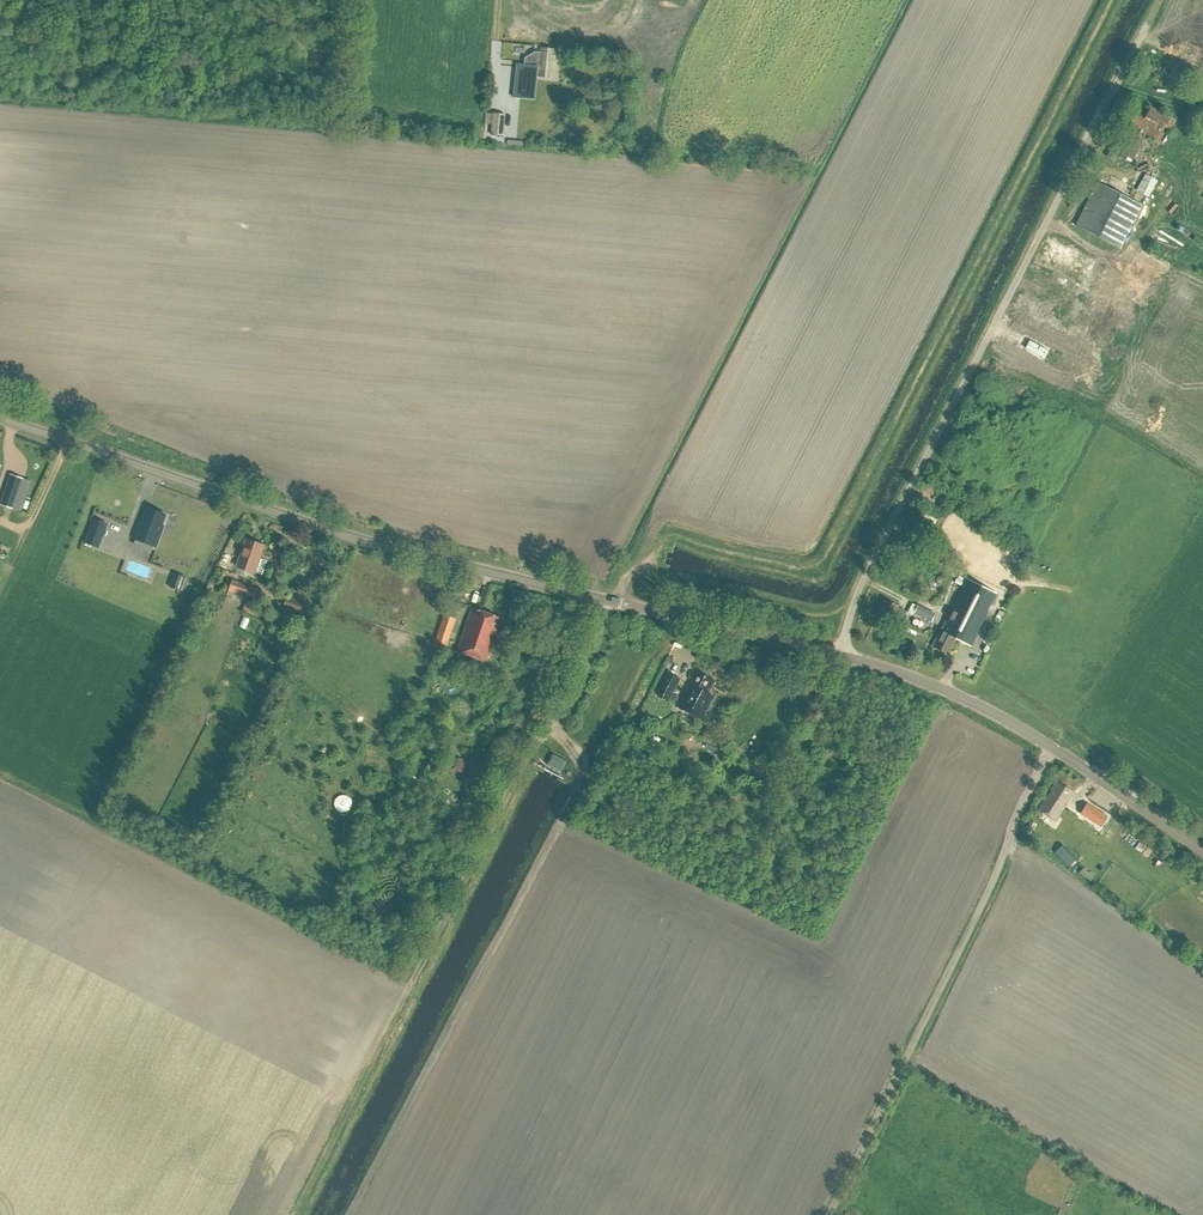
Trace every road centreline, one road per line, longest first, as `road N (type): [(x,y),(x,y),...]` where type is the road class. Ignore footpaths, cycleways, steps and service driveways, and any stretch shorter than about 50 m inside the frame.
road 1 (unclassified): [(1202,852),(1011,722),(902,674),(359,539),(0,418)]
road 2 (track): [(839,656),(860,587),(1146,24)]
road 3 (track): [(1053,748),(829,1214)]
road 4 (track): [(554,727),(532,751),(412,984)]
road 5 (track): [(609,601),(554,727),(581,772),(558,825)]

